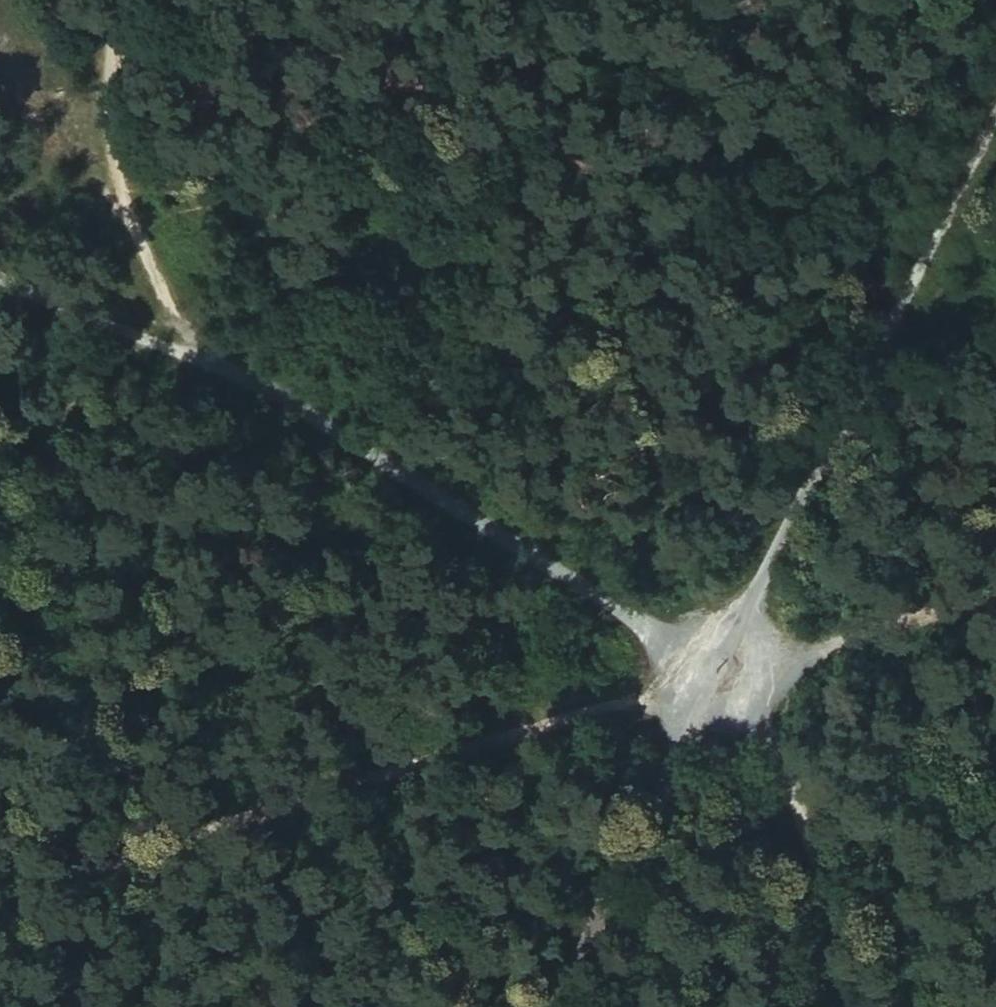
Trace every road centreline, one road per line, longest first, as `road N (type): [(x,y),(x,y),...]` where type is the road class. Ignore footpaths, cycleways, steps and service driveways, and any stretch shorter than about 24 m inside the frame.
road 1 (track): [(719,674),(0,883)]
road 2 (track): [(719,674),(843,1006)]
road 3 (track): [(995,581),(719,674)]

